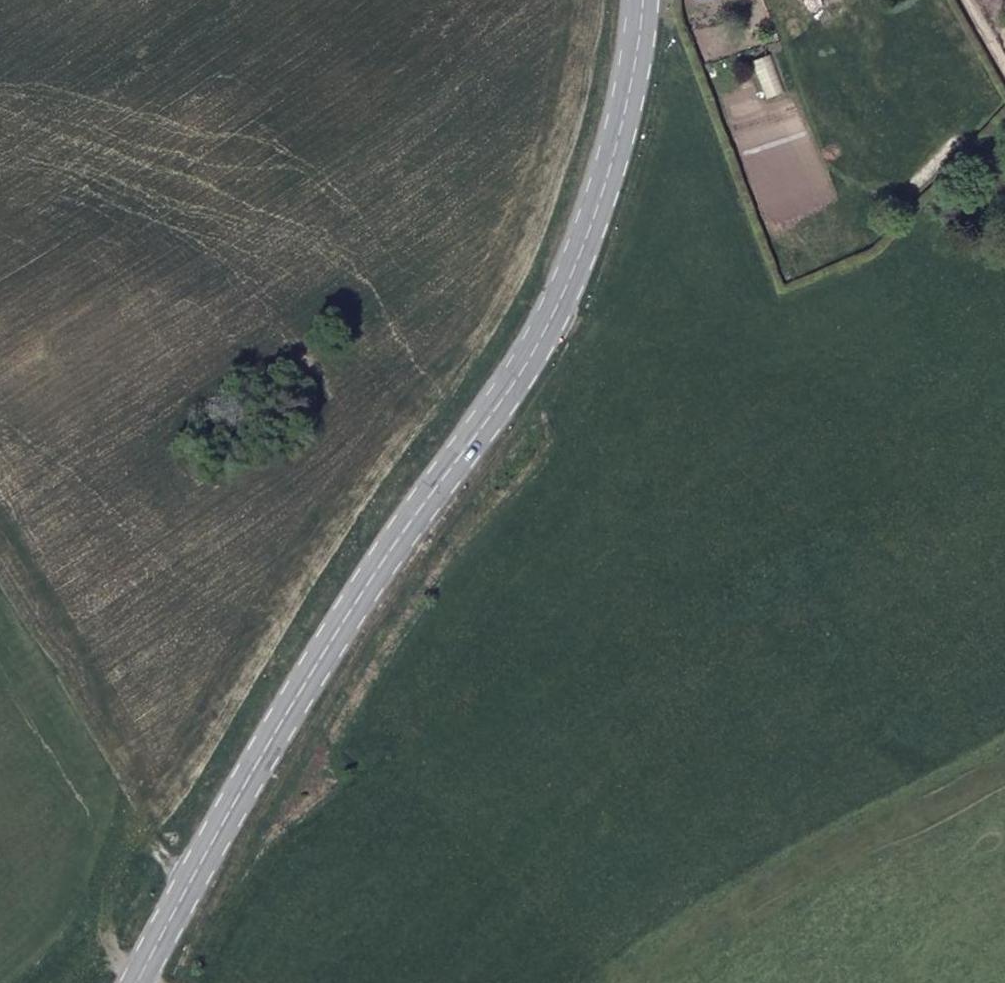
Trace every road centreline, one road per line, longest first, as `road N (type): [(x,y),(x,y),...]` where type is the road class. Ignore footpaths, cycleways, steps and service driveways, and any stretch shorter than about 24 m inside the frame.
road 1 (secondary): [(635,0),(625,128),(579,263),(529,361),(366,582),(143,982)]

